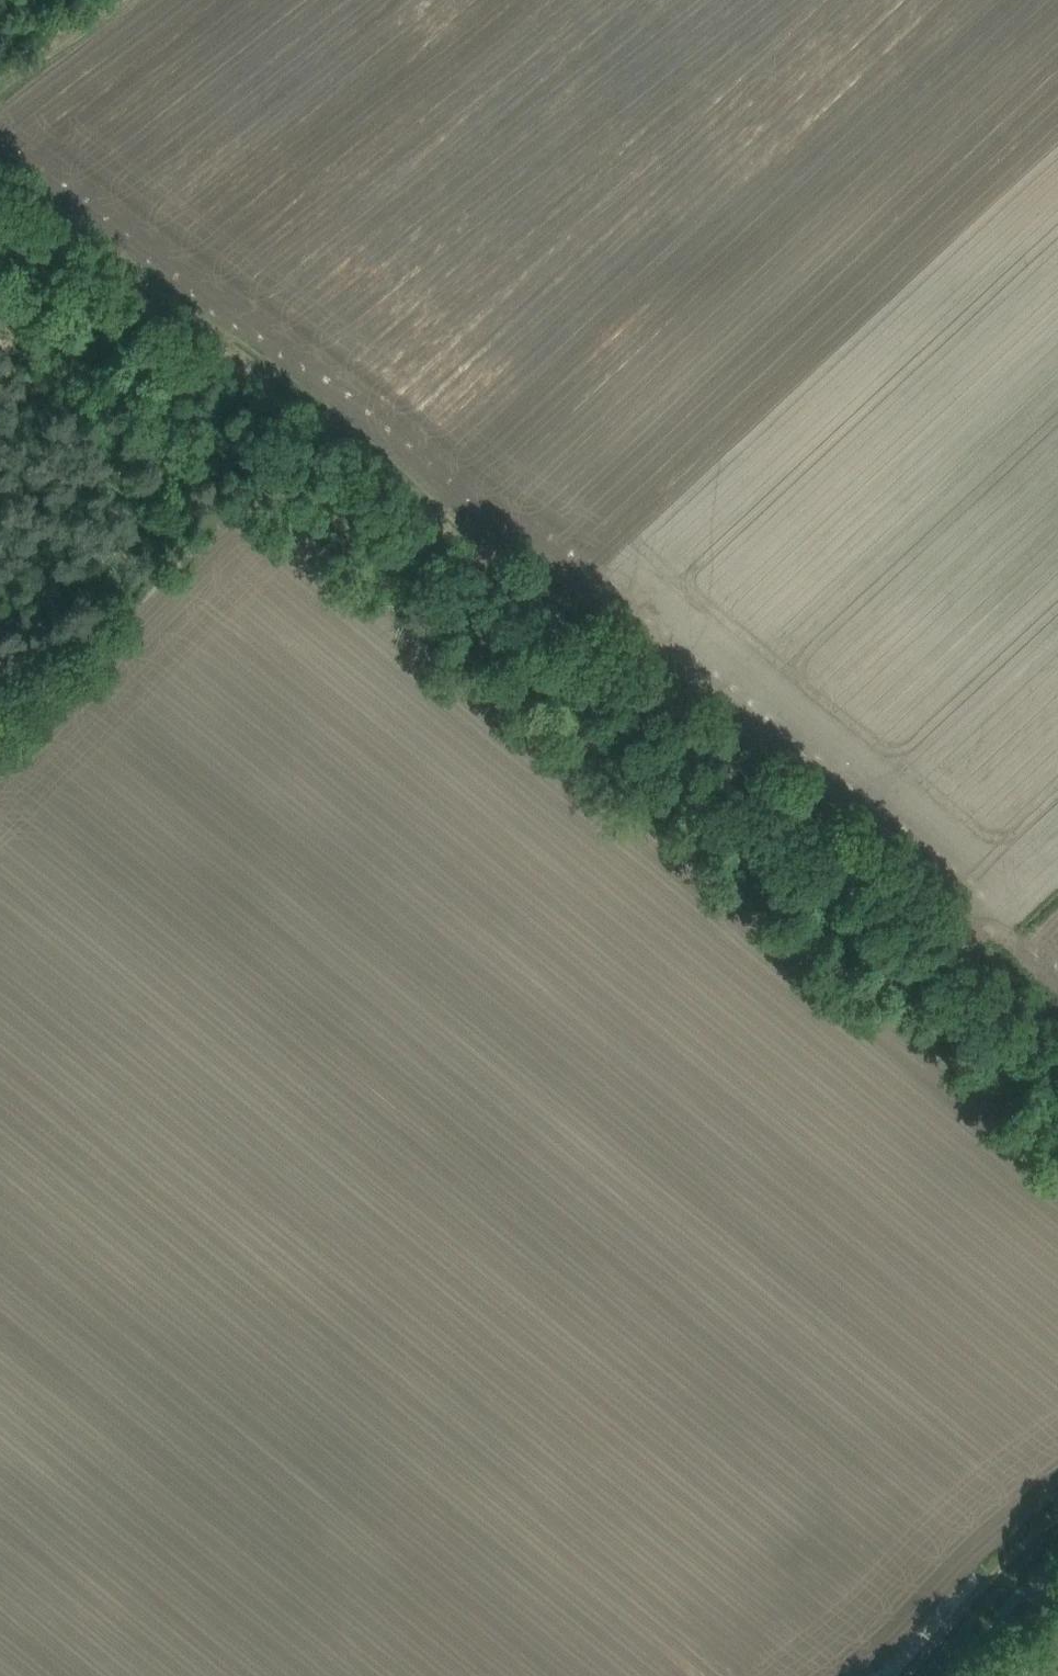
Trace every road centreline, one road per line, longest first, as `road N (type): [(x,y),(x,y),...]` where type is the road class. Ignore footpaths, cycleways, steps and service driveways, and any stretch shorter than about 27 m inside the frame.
road 1 (track): [(0,200),(233,364),(1057,1038)]

